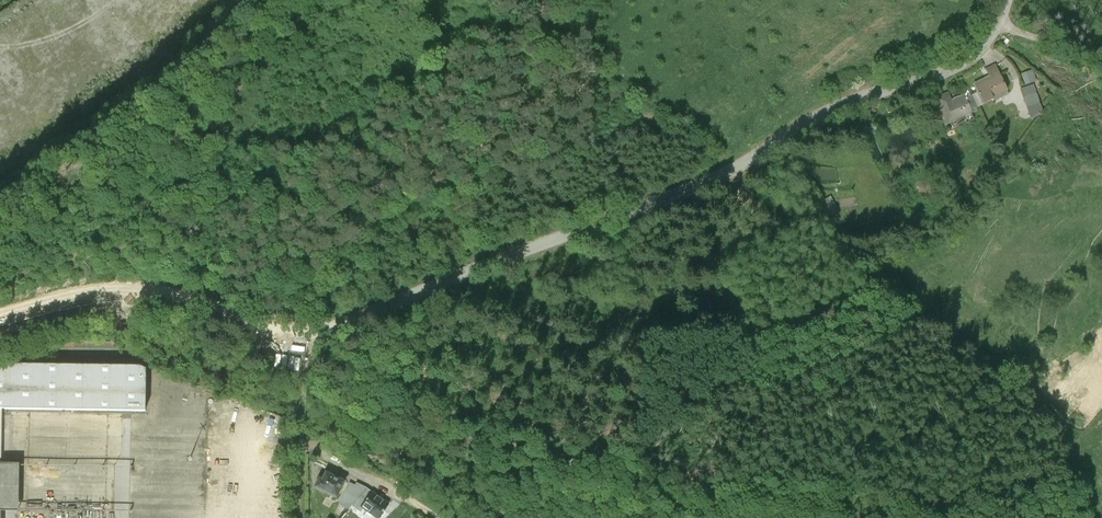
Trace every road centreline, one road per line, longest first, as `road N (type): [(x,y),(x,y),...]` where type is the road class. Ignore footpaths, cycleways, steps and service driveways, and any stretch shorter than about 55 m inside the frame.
road 1 (tertiary): [(0,313),(121,294),(177,299),(292,330),(337,324),(726,172),(833,108),(947,68),(990,35),(1005,0)]
road 2 (track): [(292,330),(303,391),(300,517)]

